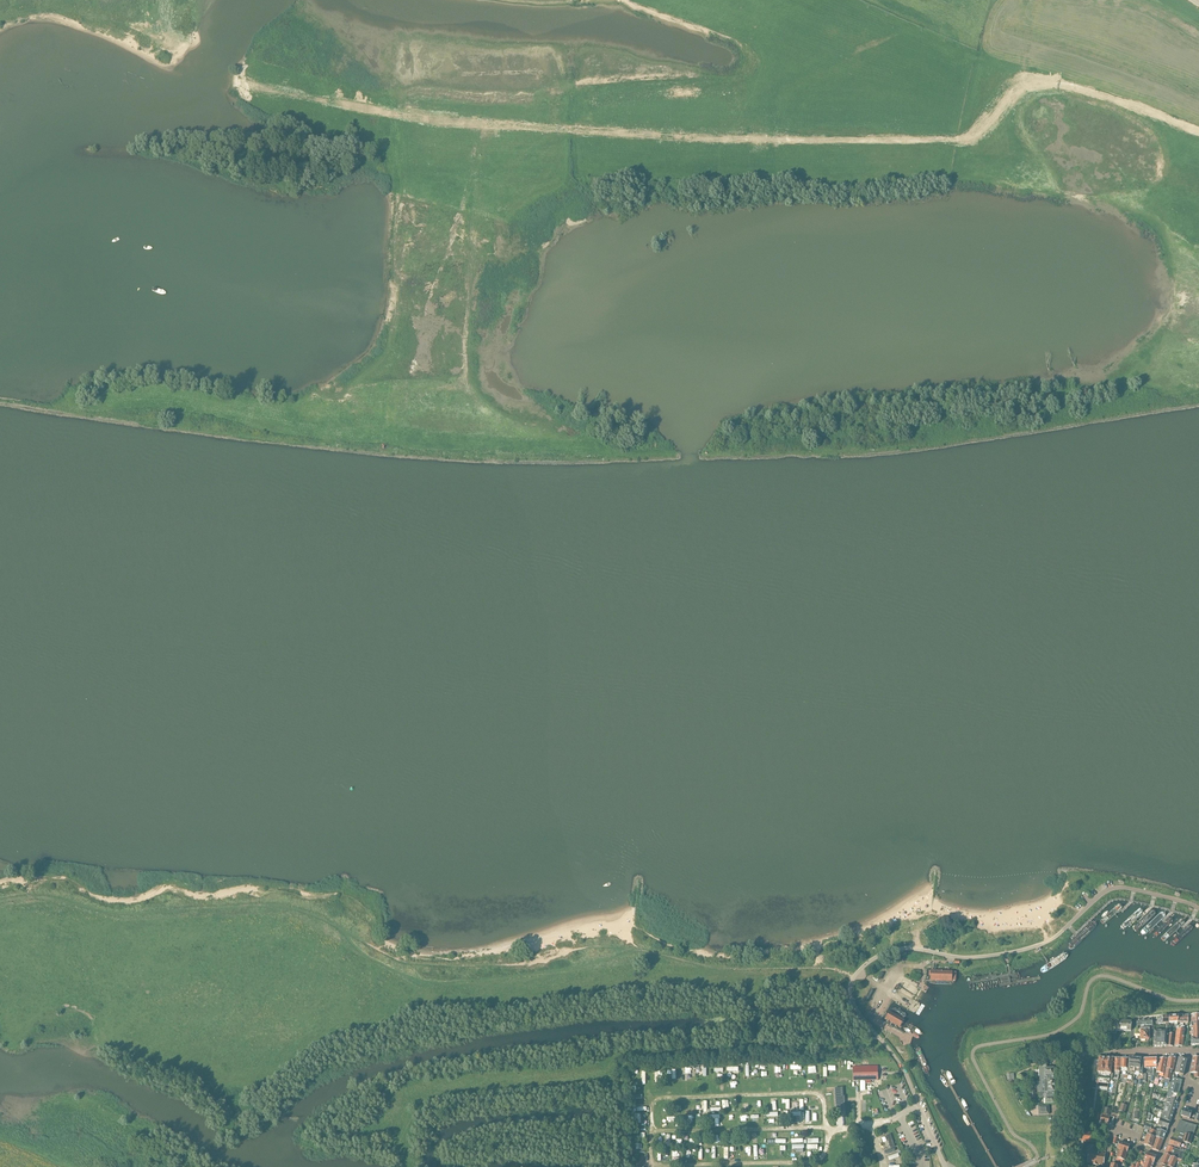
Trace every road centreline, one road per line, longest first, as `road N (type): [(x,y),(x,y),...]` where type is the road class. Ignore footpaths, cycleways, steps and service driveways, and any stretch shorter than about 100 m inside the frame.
road 1 (unclassified): [(945,1166),(905,1073),(856,1008),(852,983),(866,963),(905,949),(972,958),(1034,947),(1122,887),(1198,909)]
road 2 (track): [(827,1166),(823,1097),(651,1102),(651,1166)]
road 3 (track): [(891,1122),(864,1130),(649,1130)]
road 4 (residential): [(1065,1166),(1062,1060),(1106,1053)]
road 5 (track): [(678,1166),(811,1166)]

